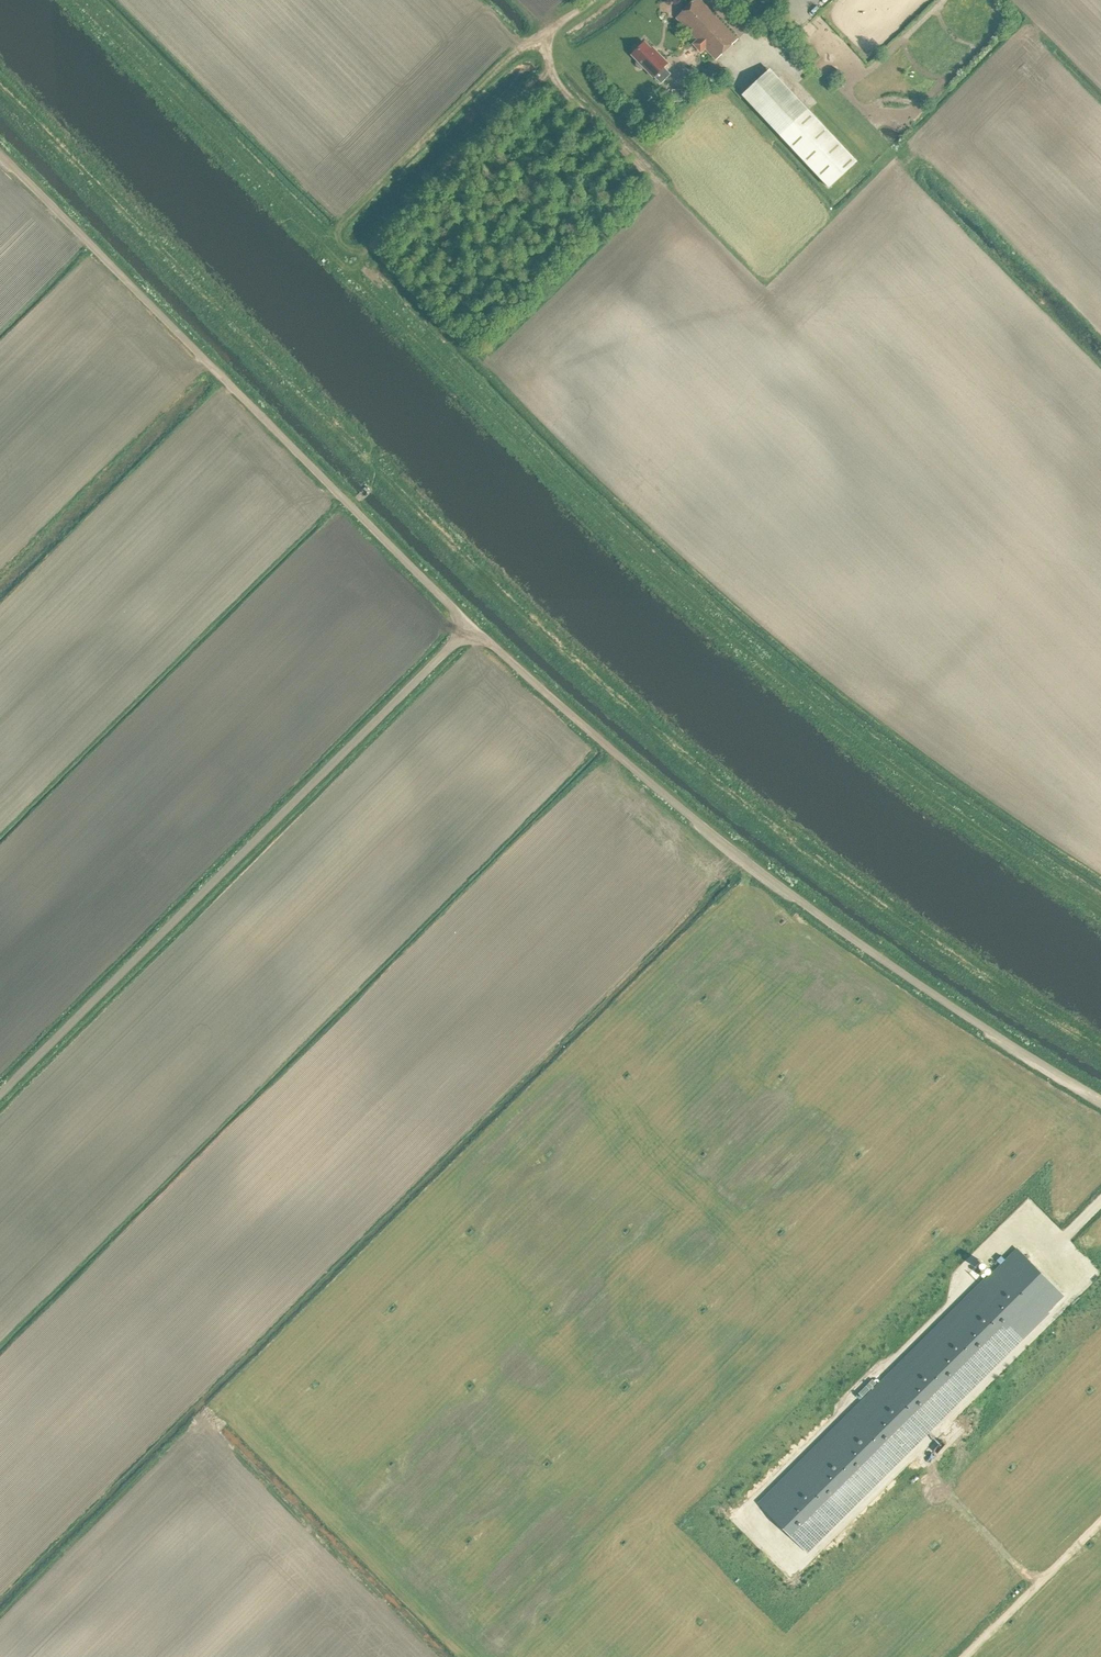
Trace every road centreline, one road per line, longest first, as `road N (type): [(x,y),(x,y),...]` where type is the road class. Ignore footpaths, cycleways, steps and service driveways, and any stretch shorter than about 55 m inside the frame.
road 1 (unclassified): [(1100,1096),(859,945),(579,721),(476,623)]
road 2 (unclassified): [(0,1096),(476,623)]
road 3 (unclassified): [(476,623),(0,150)]

